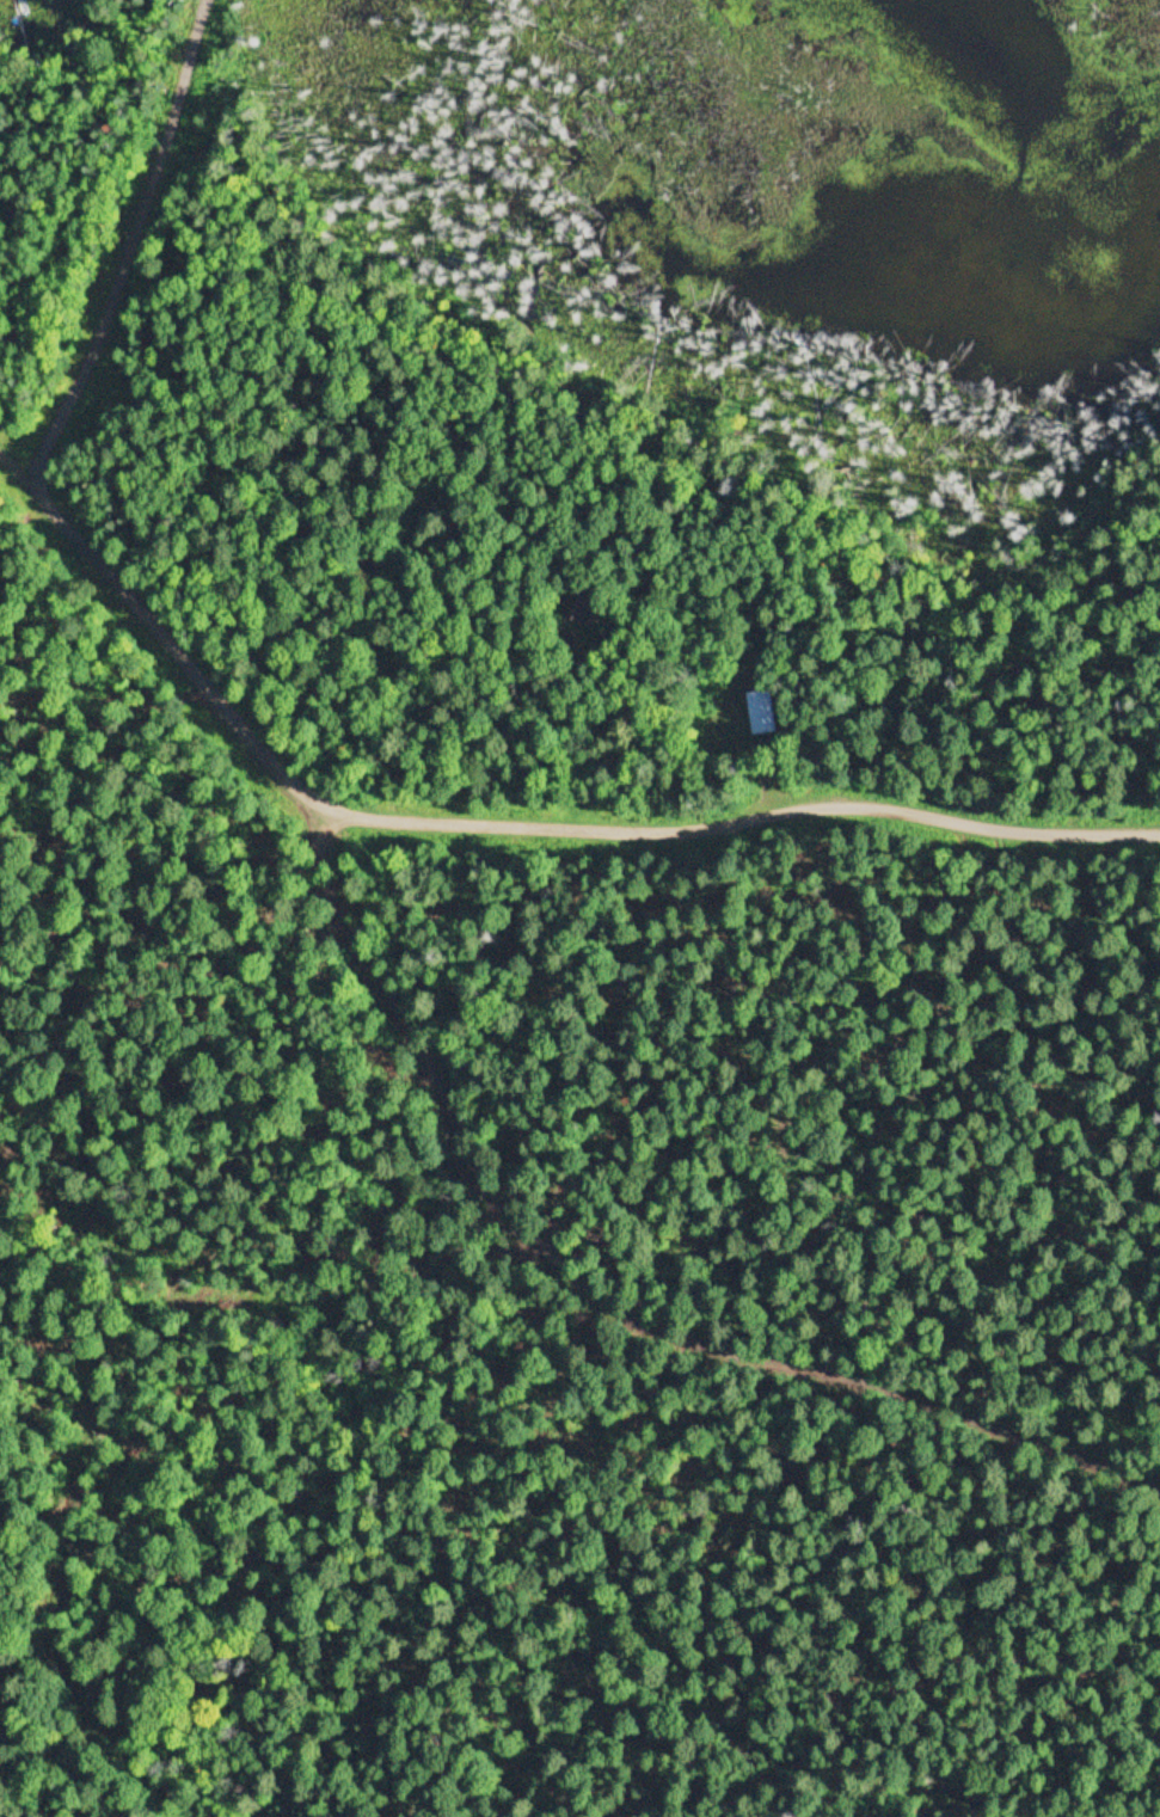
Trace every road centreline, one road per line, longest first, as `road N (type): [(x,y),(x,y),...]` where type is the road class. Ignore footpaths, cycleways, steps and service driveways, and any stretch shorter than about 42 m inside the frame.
road 1 (residential): [(1159,831),(971,829),(849,799),(650,831),(342,817),(308,804),(0,452)]
road 2 (track): [(342,817),(336,888),(350,937),(411,1027),(477,1178),(550,1264),(645,1334),(1130,1468),(1159,1492)]

